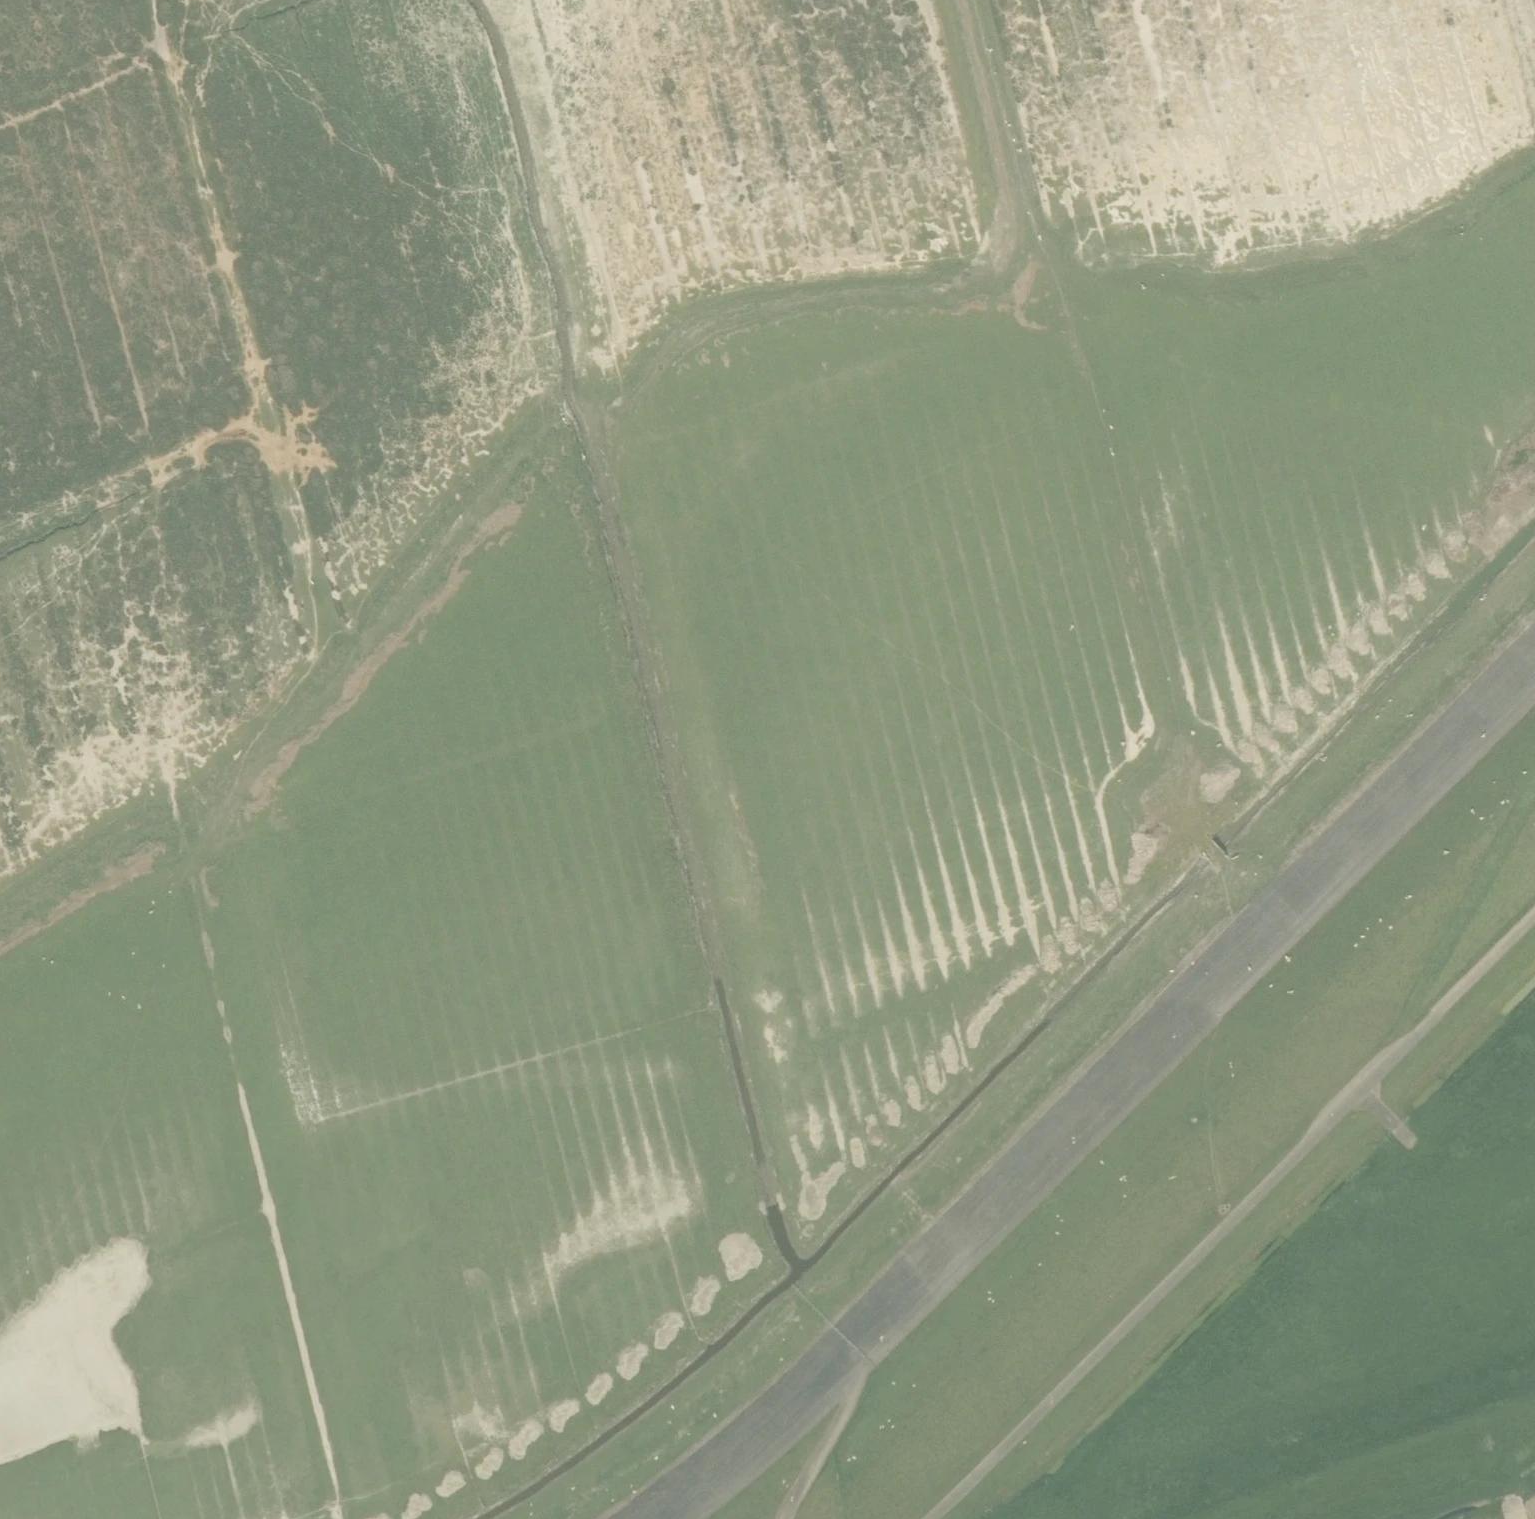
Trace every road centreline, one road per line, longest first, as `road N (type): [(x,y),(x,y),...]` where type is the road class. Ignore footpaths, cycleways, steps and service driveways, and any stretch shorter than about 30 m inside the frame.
road 1 (track): [(1367,1084),(1534,789)]

